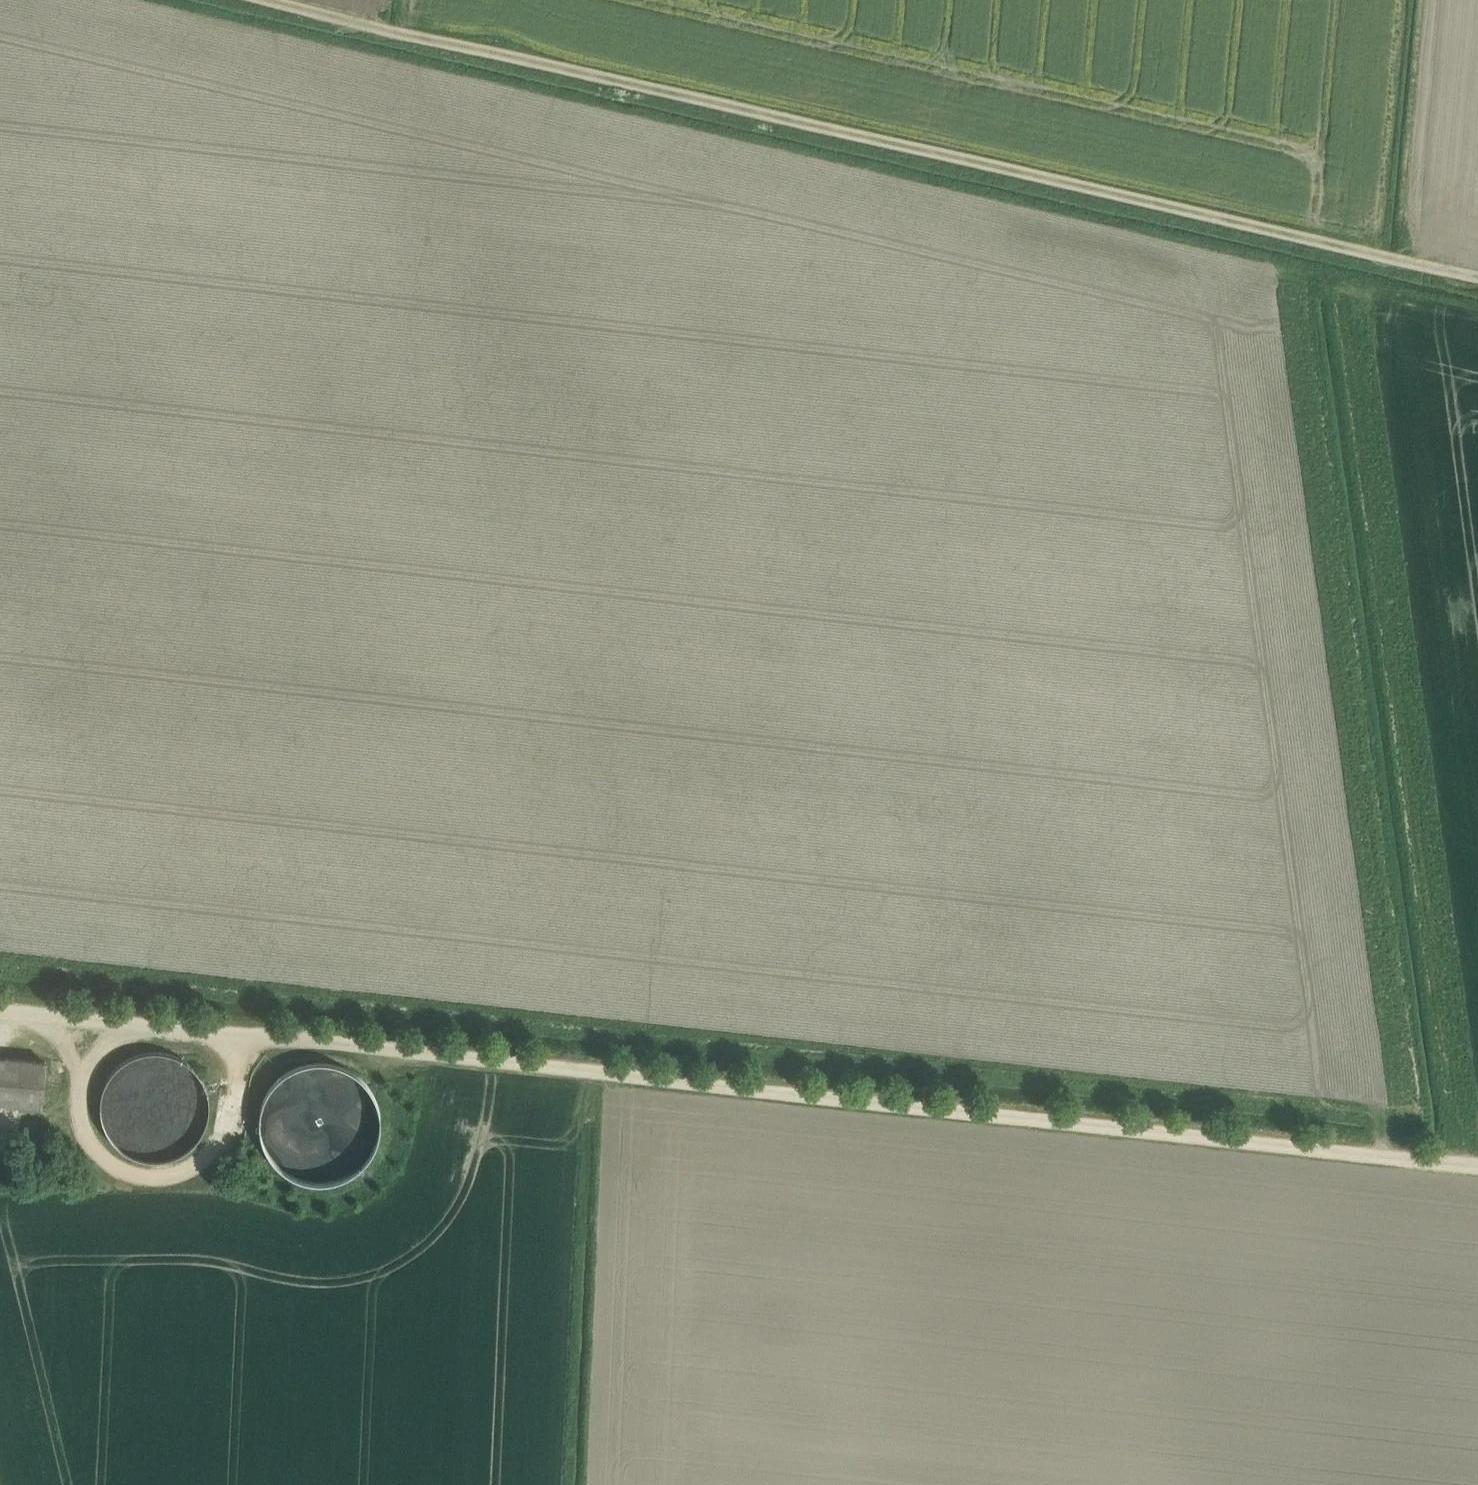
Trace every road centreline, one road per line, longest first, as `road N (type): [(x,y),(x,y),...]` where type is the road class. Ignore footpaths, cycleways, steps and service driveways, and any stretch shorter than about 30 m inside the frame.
road 1 (track): [(1477,1162),(0,1003)]
road 2 (track): [(284,0),(1477,274)]

